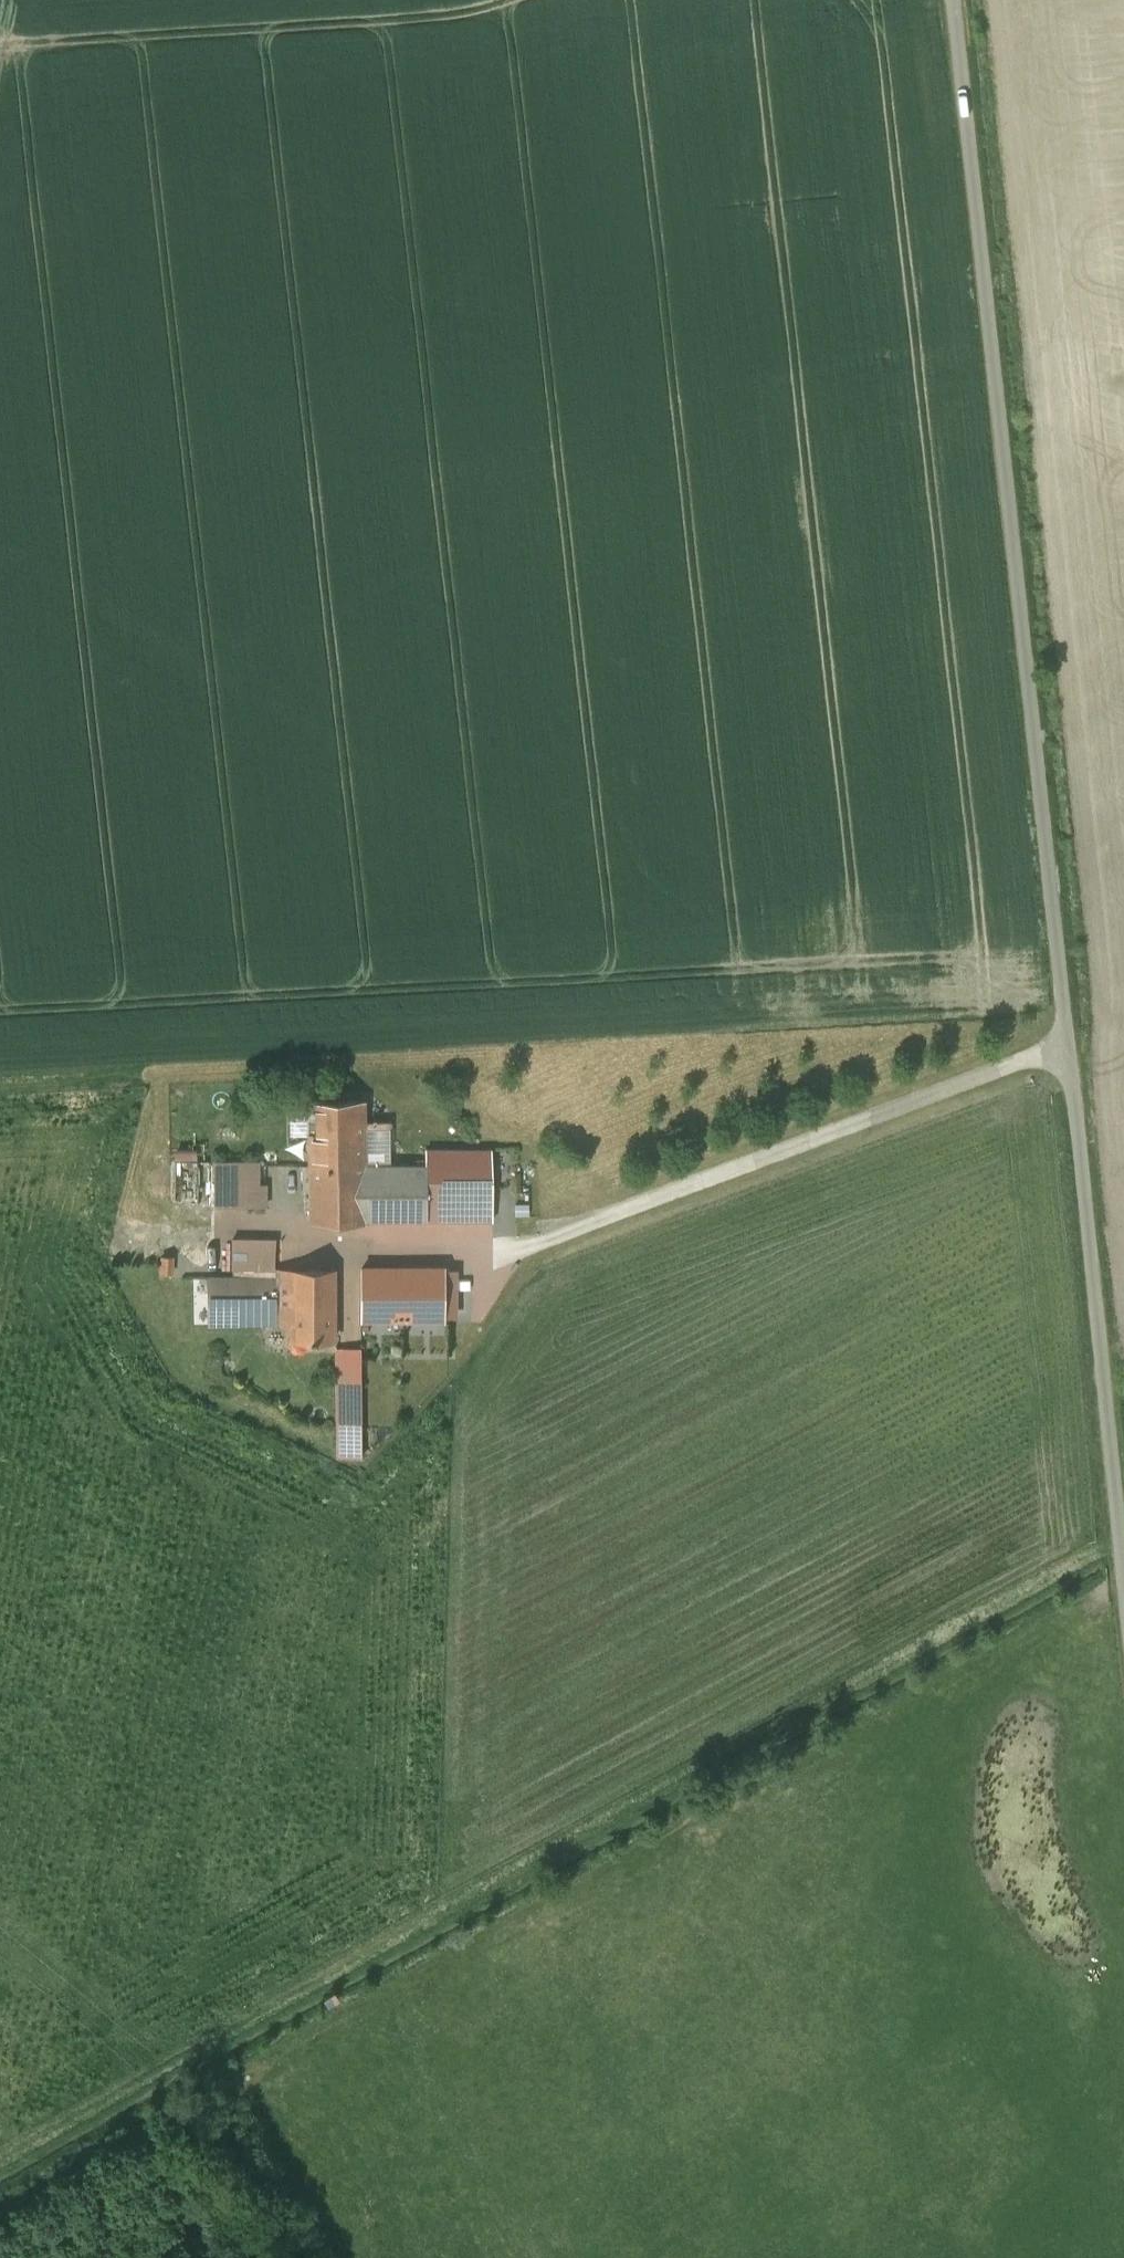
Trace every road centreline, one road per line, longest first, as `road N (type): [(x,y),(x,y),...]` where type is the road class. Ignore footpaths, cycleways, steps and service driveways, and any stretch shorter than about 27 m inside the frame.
road 1 (unclassified): [(953,0),(1123,1578)]

